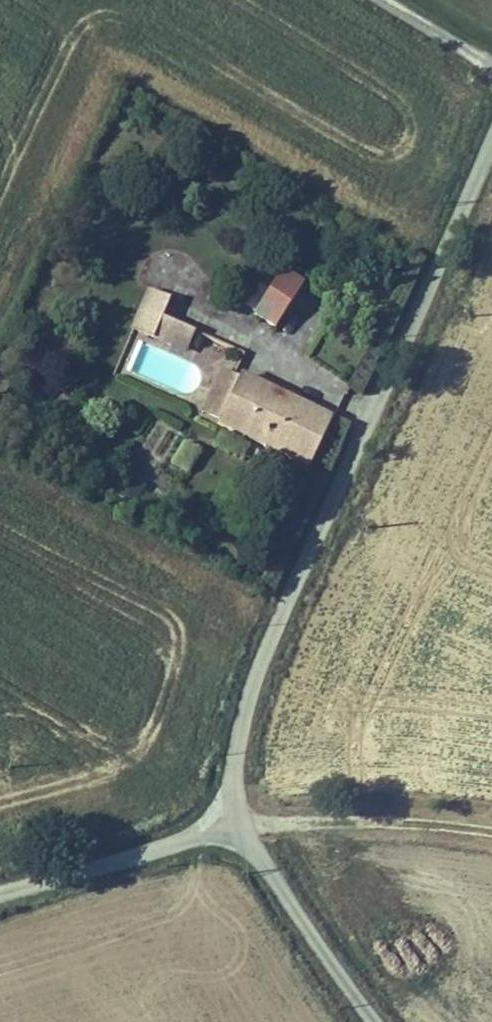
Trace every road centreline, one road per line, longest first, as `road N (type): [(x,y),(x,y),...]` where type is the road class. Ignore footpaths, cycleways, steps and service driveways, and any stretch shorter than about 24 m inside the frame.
road 1 (tertiary): [(238,823),(235,767),(252,686),(491,143)]
road 2 (track): [(238,823),(395,822),(491,835)]
road 3 (unclassified): [(0,894),(238,823)]
road 4 (tertiary): [(375,1021),(238,823)]

